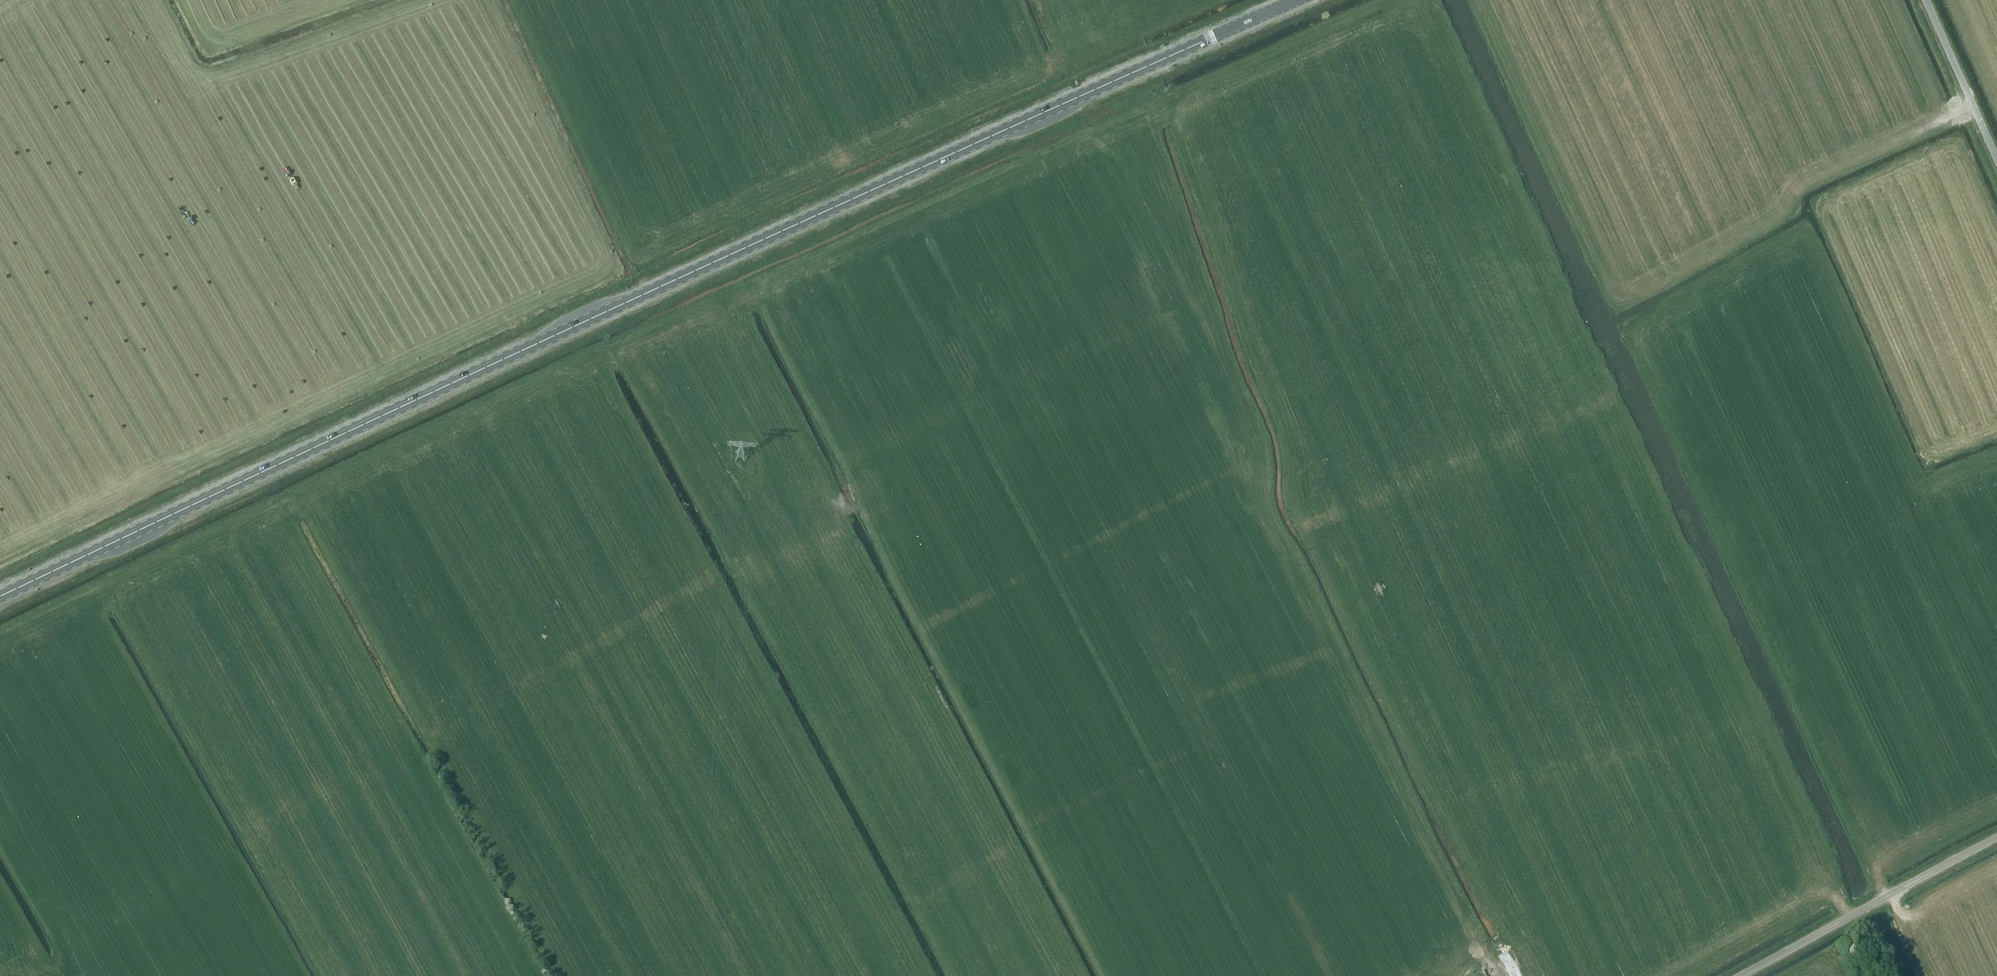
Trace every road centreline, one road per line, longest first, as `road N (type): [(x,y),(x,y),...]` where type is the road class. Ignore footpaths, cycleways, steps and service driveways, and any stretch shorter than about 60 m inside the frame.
road 1 (primary): [(0,596),(1295,0)]
road 2 (unclassified): [(1737,975),(1996,837)]

